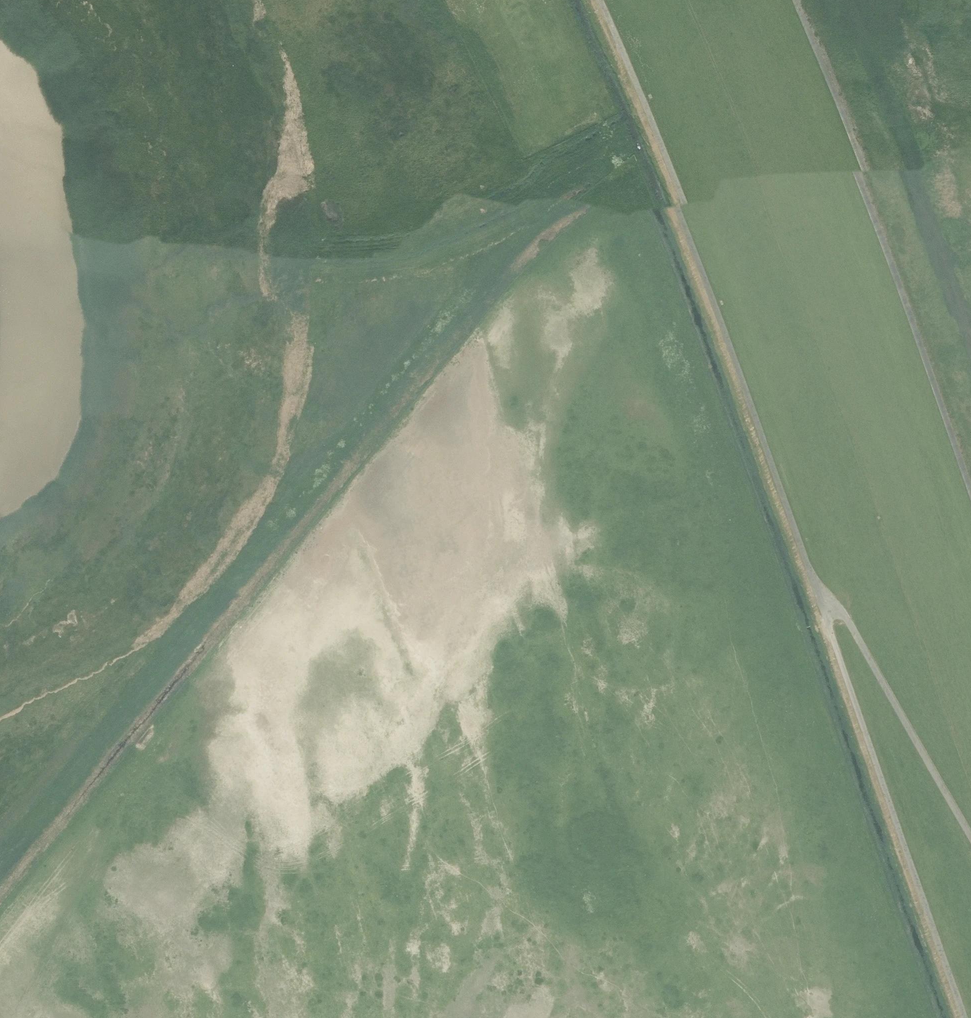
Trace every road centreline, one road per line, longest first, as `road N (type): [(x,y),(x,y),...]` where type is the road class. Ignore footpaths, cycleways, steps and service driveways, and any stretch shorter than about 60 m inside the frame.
road 1 (track): [(794,0),(970,471)]
road 2 (track): [(823,588),(845,605),(970,831)]

